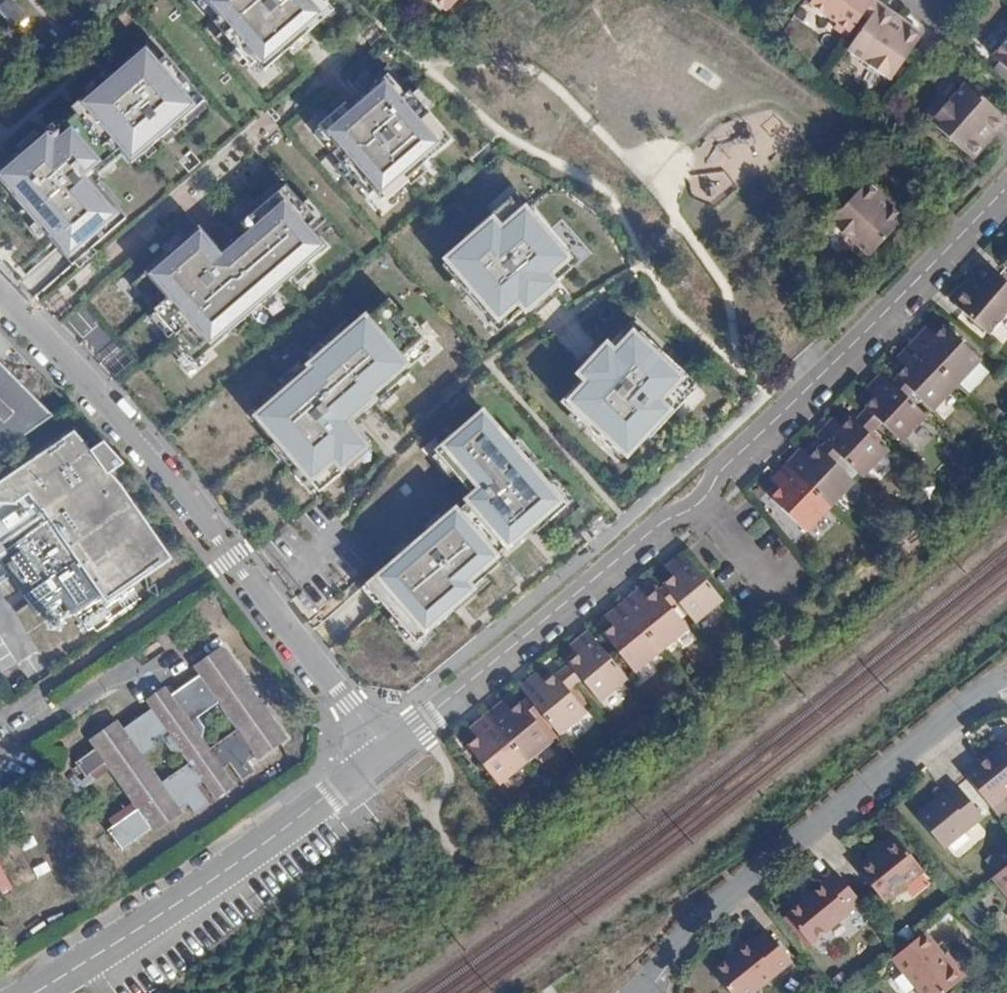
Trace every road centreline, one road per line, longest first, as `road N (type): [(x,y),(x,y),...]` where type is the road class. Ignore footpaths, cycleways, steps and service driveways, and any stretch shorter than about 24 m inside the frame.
road 1 (residential): [(1006,187),(721,469),(699,504),(666,520),(385,750)]
road 2 (residential): [(0,288),(234,557),(385,750)]
road 3 (residential): [(1006,675),(677,949),(638,992)]
road 4 (residential): [(385,750),(184,899),(32,992)]

